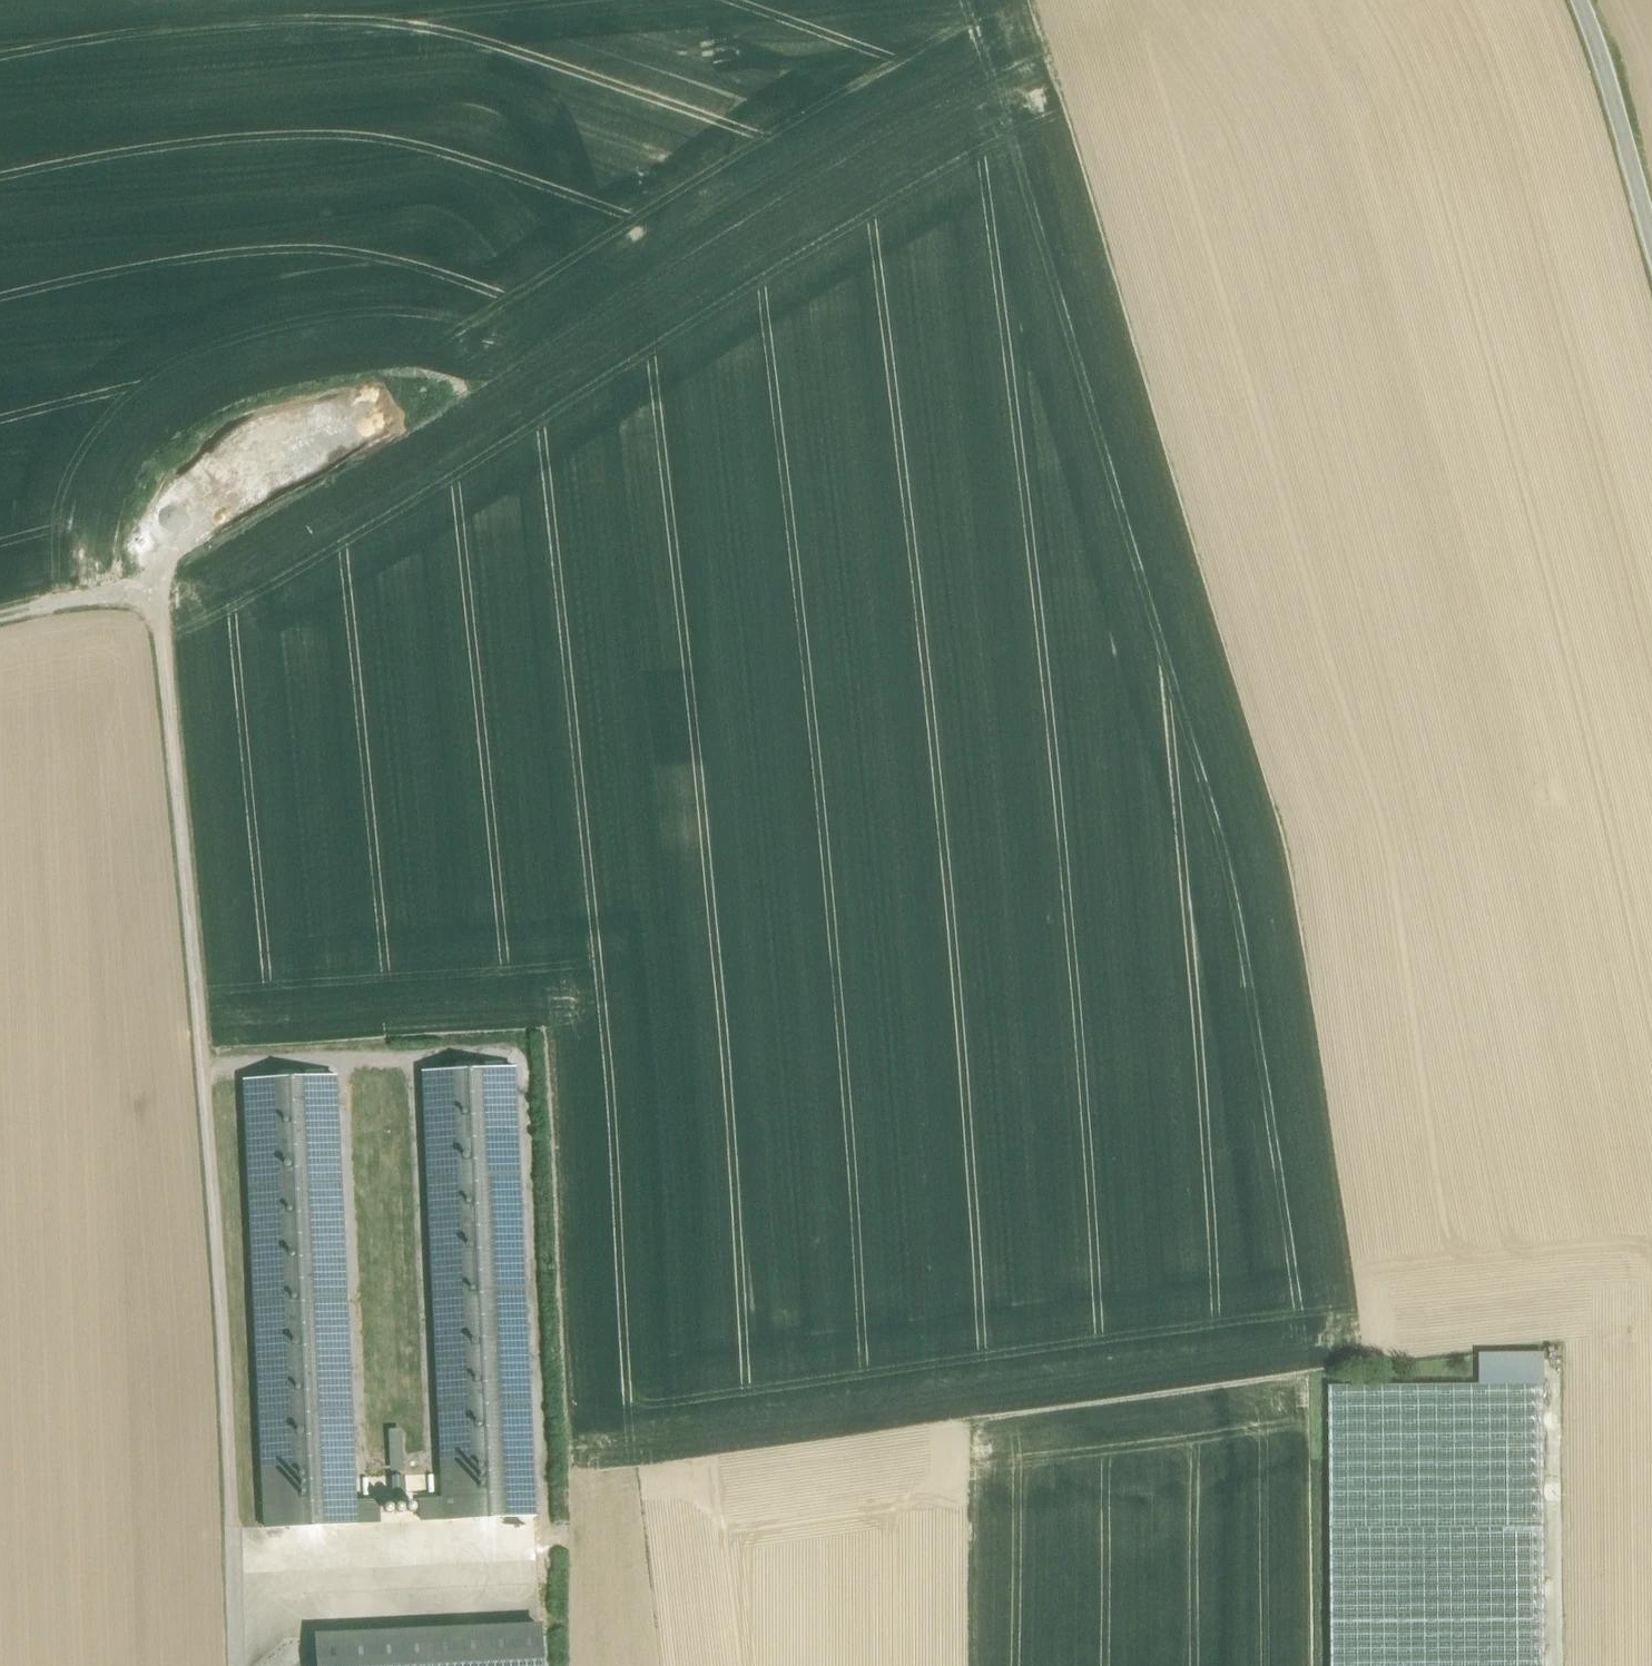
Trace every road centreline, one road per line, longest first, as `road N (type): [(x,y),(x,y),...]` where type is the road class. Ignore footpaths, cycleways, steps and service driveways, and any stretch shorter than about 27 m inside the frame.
road 1 (track): [(0,614),(134,596),(158,612),(202,1049),(236,1533)]
road 2 (tertiary): [(1651,250),(1609,78),(1579,0)]

